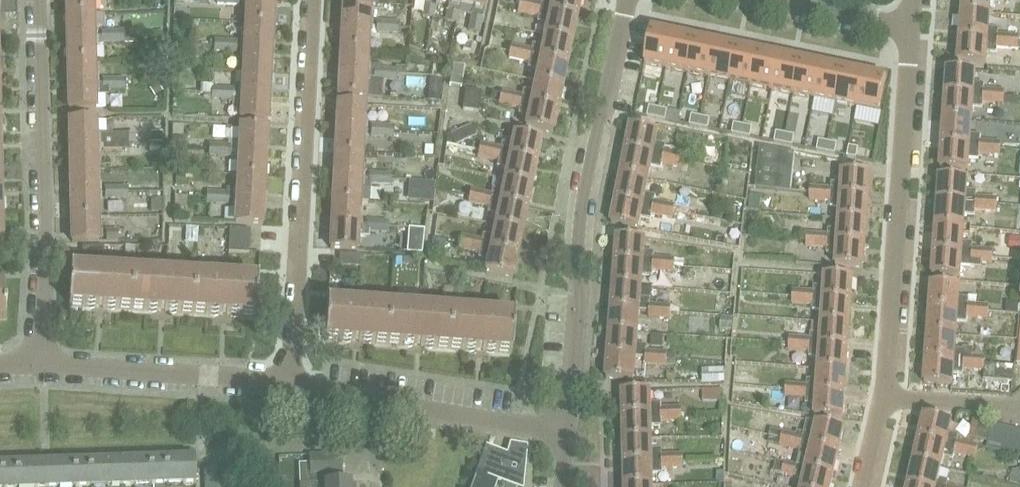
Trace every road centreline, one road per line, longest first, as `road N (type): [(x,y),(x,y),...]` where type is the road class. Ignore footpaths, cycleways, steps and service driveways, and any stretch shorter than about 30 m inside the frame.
road 1 (residential): [(864,486),(884,399),(912,29)]
road 2 (residential): [(571,435),(579,247),(632,0)]
road 3 (unclassified): [(296,386),(319,0)]
road 4 (unclassified): [(46,366),(36,0)]
road 5 (residential): [(571,435),(296,386)]
road 6 (unclassified): [(296,386),(46,366)]
road 7 (residential): [(912,29),(767,0)]

